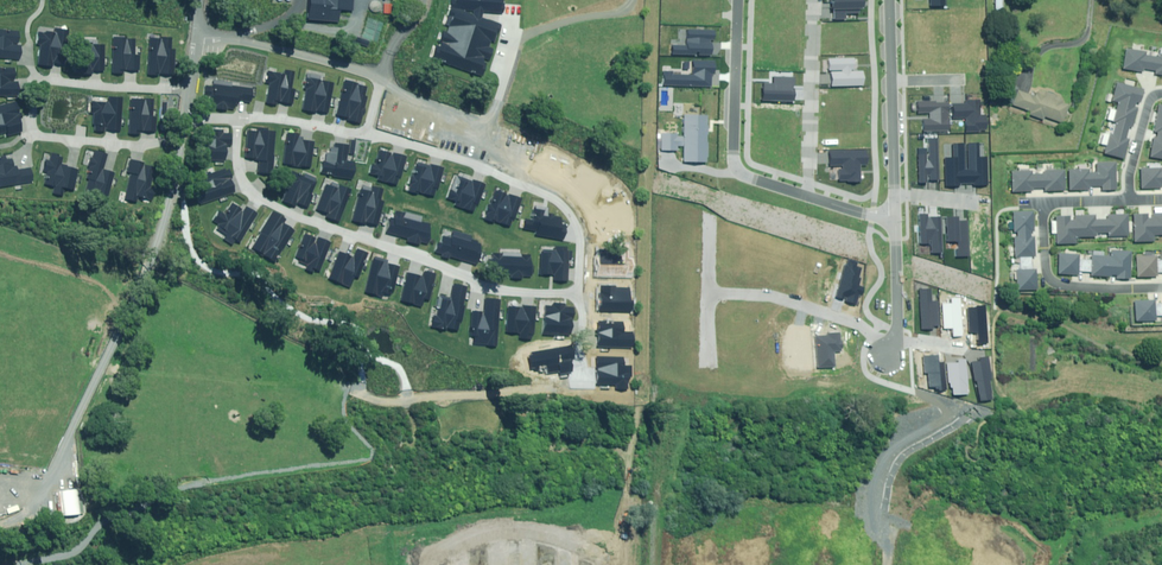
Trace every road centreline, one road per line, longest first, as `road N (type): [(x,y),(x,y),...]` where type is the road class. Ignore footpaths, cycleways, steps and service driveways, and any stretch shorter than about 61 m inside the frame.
road 1 (residential): [(578,288),(459,275),(261,194),(244,168),(243,112)]
road 2 (residential): [(371,130),(511,175),(562,201),(582,228),(578,288)]
road 3 (residential): [(807,196),(736,169),(740,0)]
road 4 (residential): [(208,0),(213,28),(380,71)]
road 5 (residential): [(807,196),(813,0)]
road 6 (residential): [(708,293),(771,295),(858,324),(891,347)]
road 7 (residential): [(1161,287),(1056,282),(1045,270),(1044,201)]
road 8 (residential): [(41,79),(185,88),(187,121)]
road 9 (residential): [(187,121),(147,143),(33,133)]
road 10 (residential): [(371,130),(243,112)]
road 11 (residential): [(891,347),(899,324),(897,220)]

